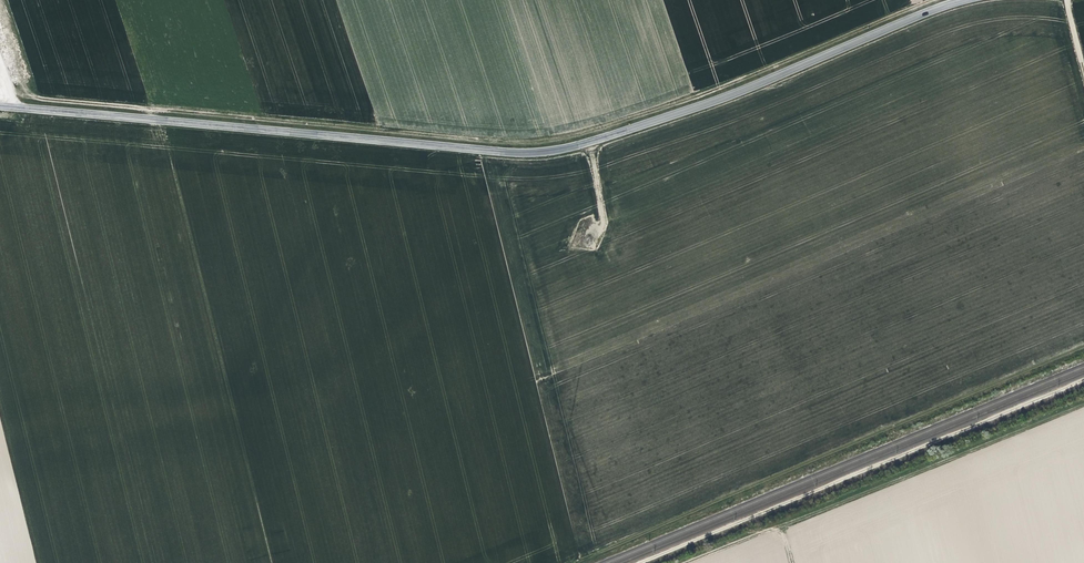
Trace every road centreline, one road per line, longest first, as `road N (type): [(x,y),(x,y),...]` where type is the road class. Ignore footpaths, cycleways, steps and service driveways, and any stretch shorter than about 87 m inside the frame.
road 1 (tertiary): [(963,0),(730,95),(547,152),(0,106)]
road 2 (track): [(588,562),(1083,350)]
road 3 (track): [(1083,405),(695,562)]

